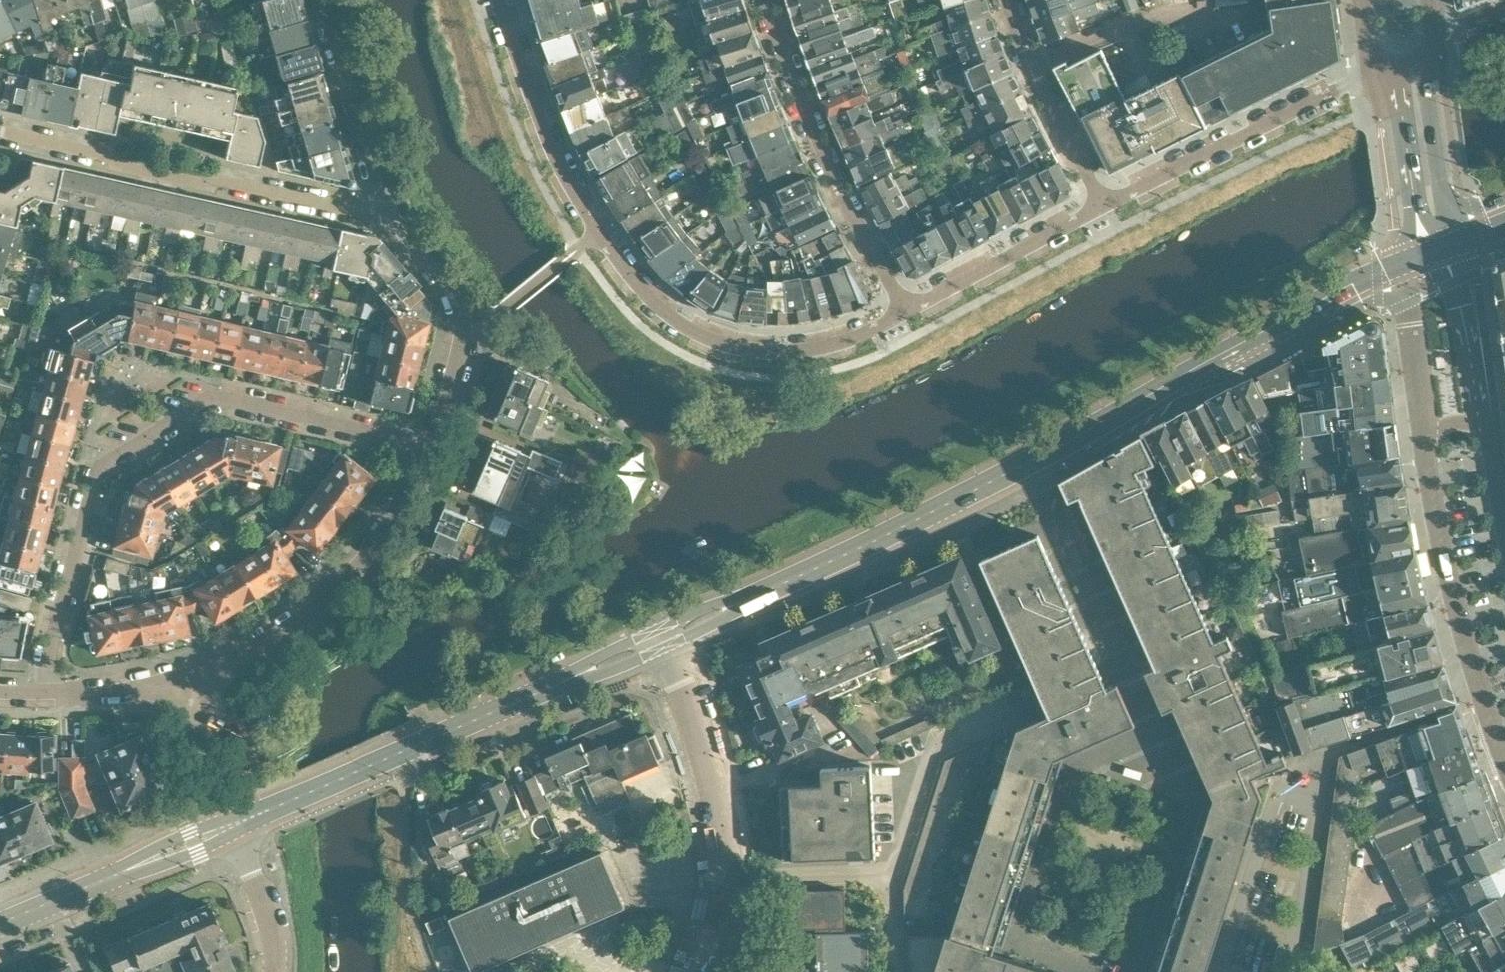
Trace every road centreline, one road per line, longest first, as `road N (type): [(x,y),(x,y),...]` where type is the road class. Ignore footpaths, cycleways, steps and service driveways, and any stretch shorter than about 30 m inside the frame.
road 1 (secondary): [(661,638),(950,504),(1415,260)]
road 2 (residential): [(906,307),(828,338),(781,343),(734,340),(693,325),(655,296),(553,144),(507,0)]
road 3 (residential): [(432,448),(218,398),(102,468),(39,697)]
road 4 (tertiary): [(1415,260),(1410,326),(1439,531),(1504,750)]
road 5 (secondary): [(231,826),(661,638)]
road 6 (residential): [(0,130),(59,156),(330,216),(394,217)]
road 7 (residential): [(173,684),(284,637),(345,590),(410,515),(432,448)]
road 8 (residential): [(703,971),(723,852),(713,789),(661,638)]
road 9 (residential): [(906,307),(823,153),(764,0)]
road 10 (residential): [(1373,71),(1098,208)]
road 11 (tertiary): [(1504,508),(1452,246)]
road 12 (residential): [(432,448),(464,327),(394,217)]
road 13 (secondary): [(0,922),(231,826)]
road 14 (residential): [(394,217),(356,123),(323,0)]
road 15 (residential): [(1098,208),(1018,44),(1008,0)]
road 16 (residential): [(1098,208),(906,307)]
road 17 (residential): [(1452,246),(1426,83),(1441,49)]
road 18 (residential): [(1373,71),(1403,114),(1419,219),(1415,260)]
road 19 (residential): [(1290,971),(1319,797)]
road 20 (residential): [(231,826),(173,684)]
road 21 (residential): [(276,971),(268,919),(231,826)]
road 22 (residential): [(173,684),(39,697)]

